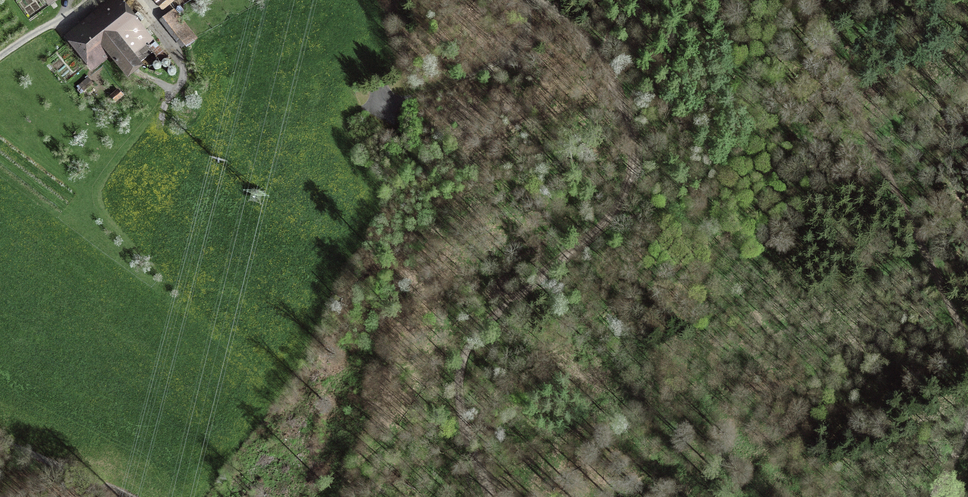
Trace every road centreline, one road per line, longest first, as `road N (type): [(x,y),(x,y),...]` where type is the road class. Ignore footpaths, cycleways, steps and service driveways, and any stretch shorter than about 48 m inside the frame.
road 1 (track): [(544,0),(592,46),(623,105),(635,165),(612,216),(498,313),(462,360),(463,409),(490,496)]
road 2 (track): [(801,0),(967,344)]
road 3 (track): [(526,0),(521,42),(502,63),(412,98)]
road 4 (track): [(0,439),(130,496)]

